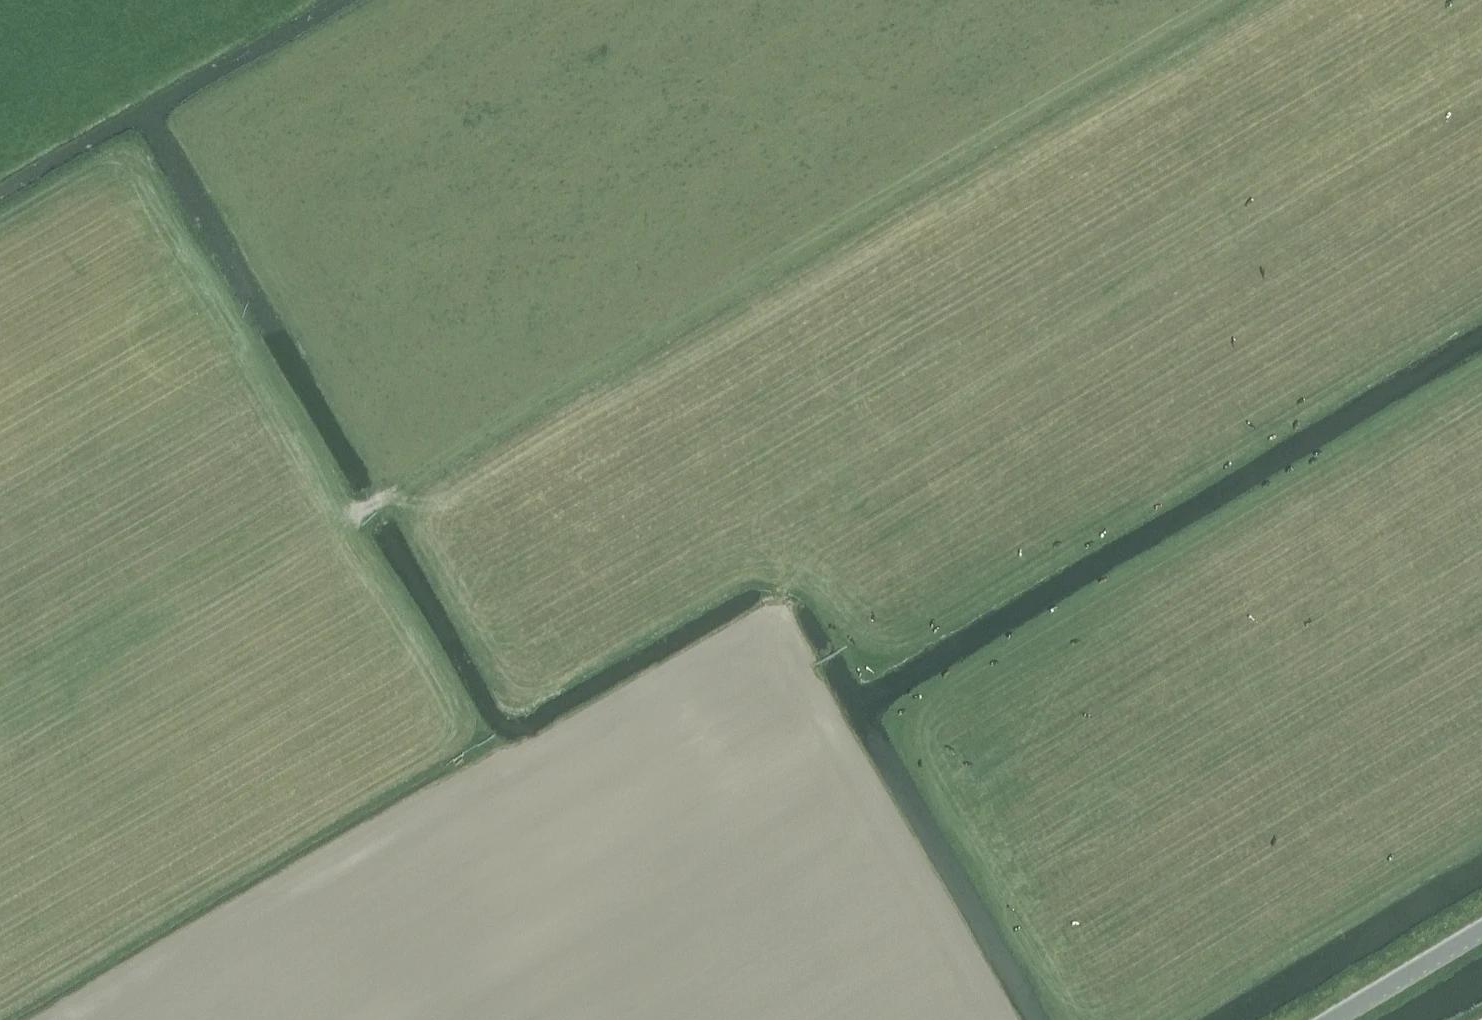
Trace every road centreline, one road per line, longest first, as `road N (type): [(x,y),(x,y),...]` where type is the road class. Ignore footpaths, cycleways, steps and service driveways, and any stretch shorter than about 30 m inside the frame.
road 1 (unclassified): [(1332,1019),(1481,931)]

